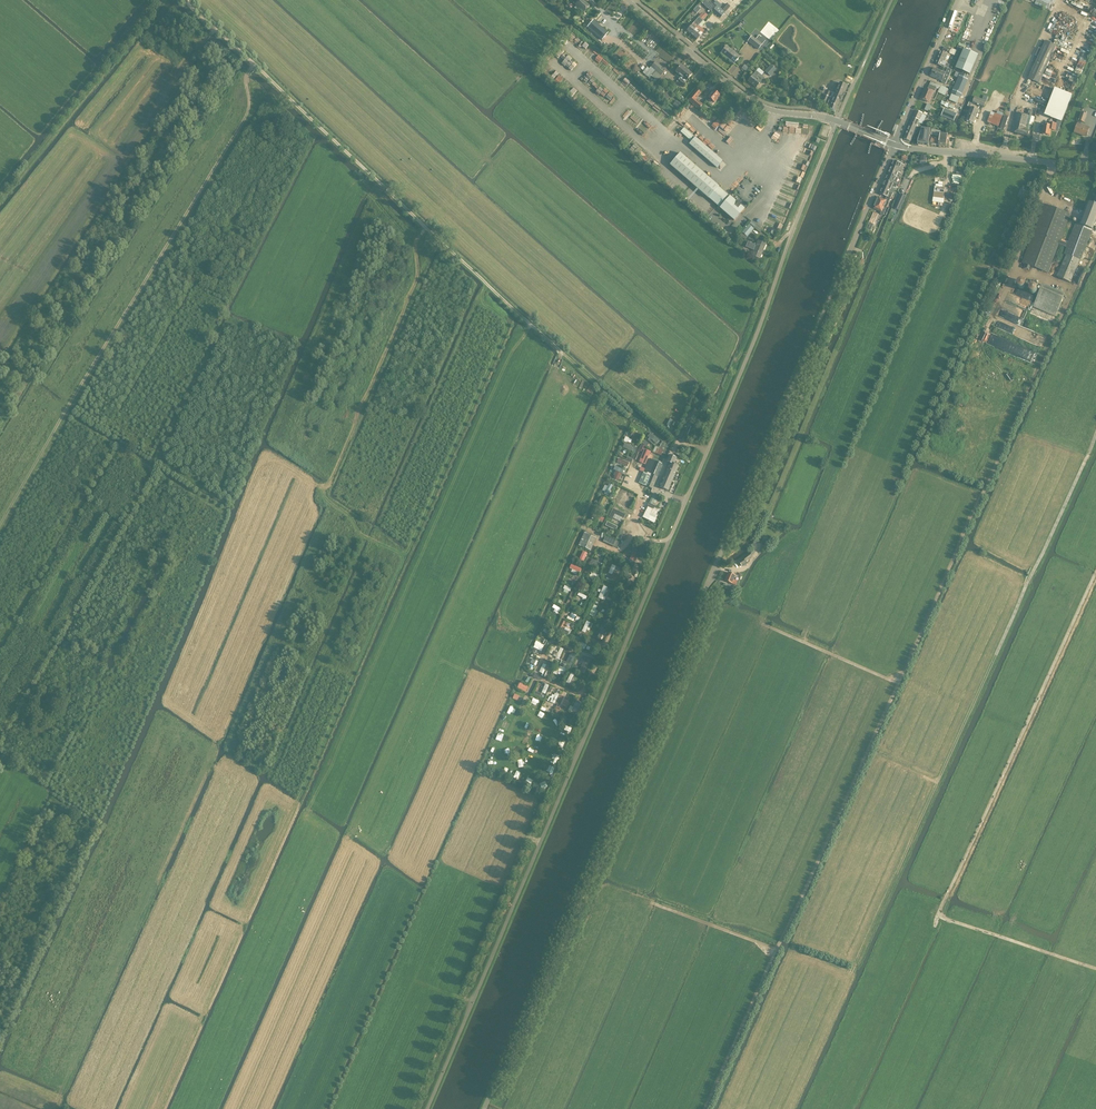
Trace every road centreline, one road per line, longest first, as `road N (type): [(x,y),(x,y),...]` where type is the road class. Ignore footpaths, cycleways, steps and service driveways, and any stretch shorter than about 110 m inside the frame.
road 1 (unclassified): [(427,1108),(737,385),(836,122)]
road 2 (unclassified): [(486,1108),(895,145)]
road 3 (track): [(705,1108),(910,678),(1095,242)]
road 4 (track): [(1095,972),(947,925),(939,913),(1095,588)]
road 5 (track): [(0,526),(65,413),(121,446),(0,653)]
road 6 (track): [(531,325),(214,29)]
road 7 (track): [(65,413),(249,109),(246,79),(254,65)]
road 8 (track): [(940,789),(1095,435)]
road 9 (track): [(331,504),(324,492),(414,288),(427,229)]
road 10 (track): [(402,561),(296,806)]
road 11 (tertiary): [(836,122),(754,102),(627,0)]
road 12 (tertiary): [(895,145),(1095,164)]
road 13 (unclassified): [(895,145),(957,0)]

